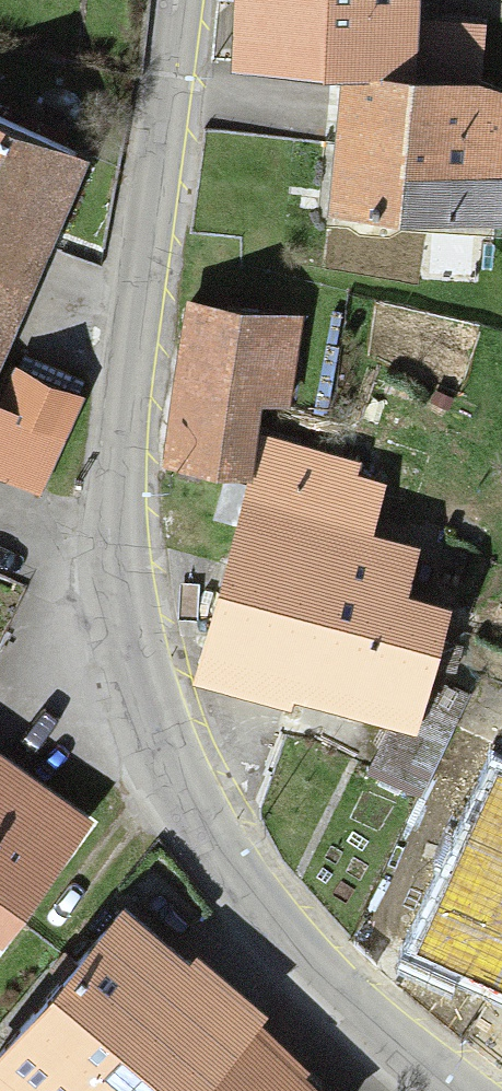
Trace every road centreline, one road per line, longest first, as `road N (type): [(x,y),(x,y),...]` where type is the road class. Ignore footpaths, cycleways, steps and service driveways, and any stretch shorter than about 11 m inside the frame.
road 1 (secondary): [(179,0),(116,525),(135,654),(193,806),(234,881),(308,971),(457,1090)]

